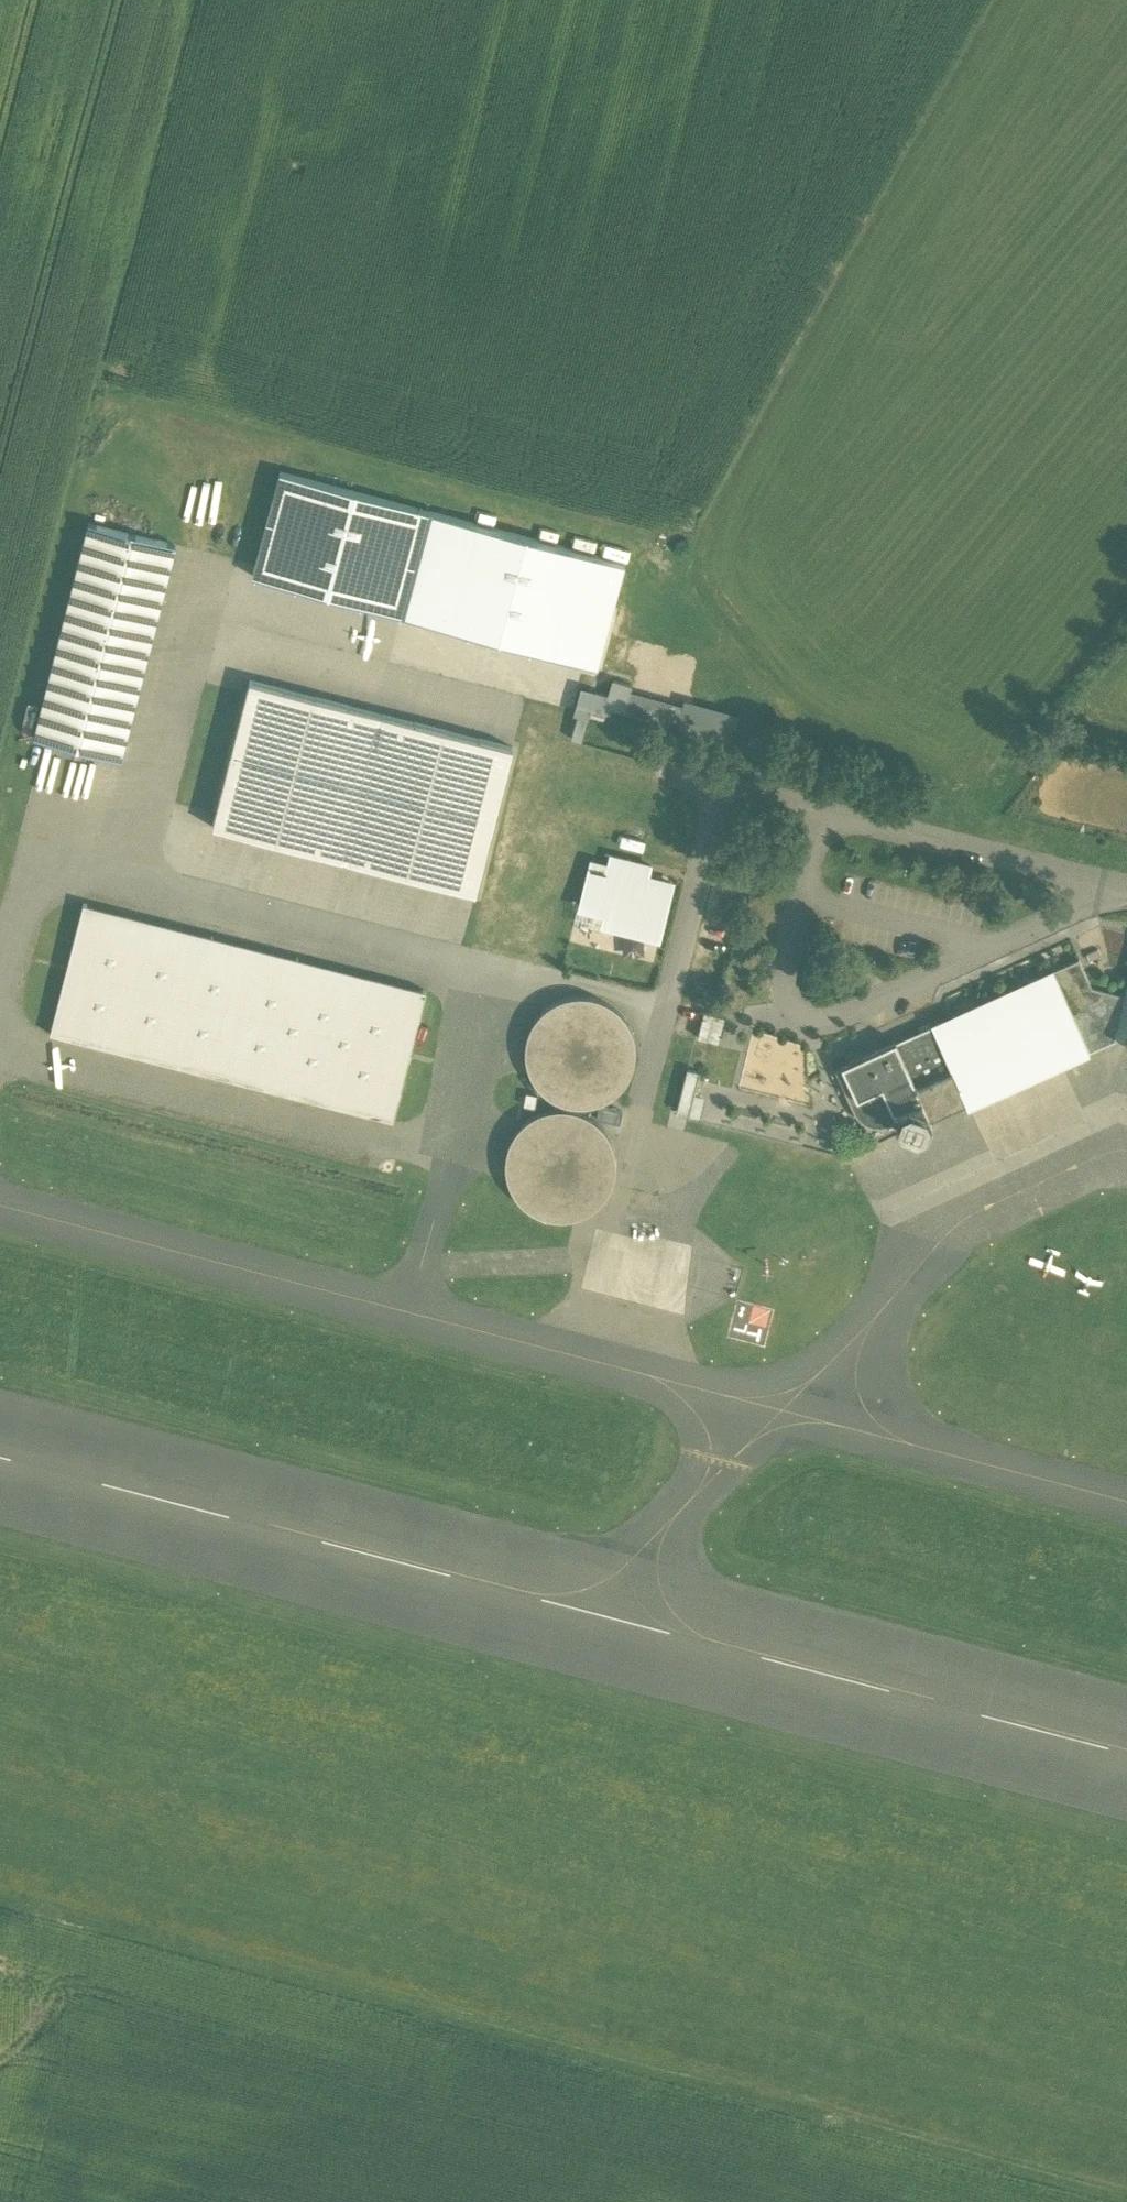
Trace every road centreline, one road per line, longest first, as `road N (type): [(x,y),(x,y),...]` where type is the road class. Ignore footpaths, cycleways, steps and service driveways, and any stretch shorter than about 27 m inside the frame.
road 1 (unclassified): [(822,810),(783,972),(788,998),(808,1018),(845,1015),(1119,889)]
road 2 (unclassified): [(1119,889),(822,810)]
road 3 (unclassified): [(822,810),(666,771)]

